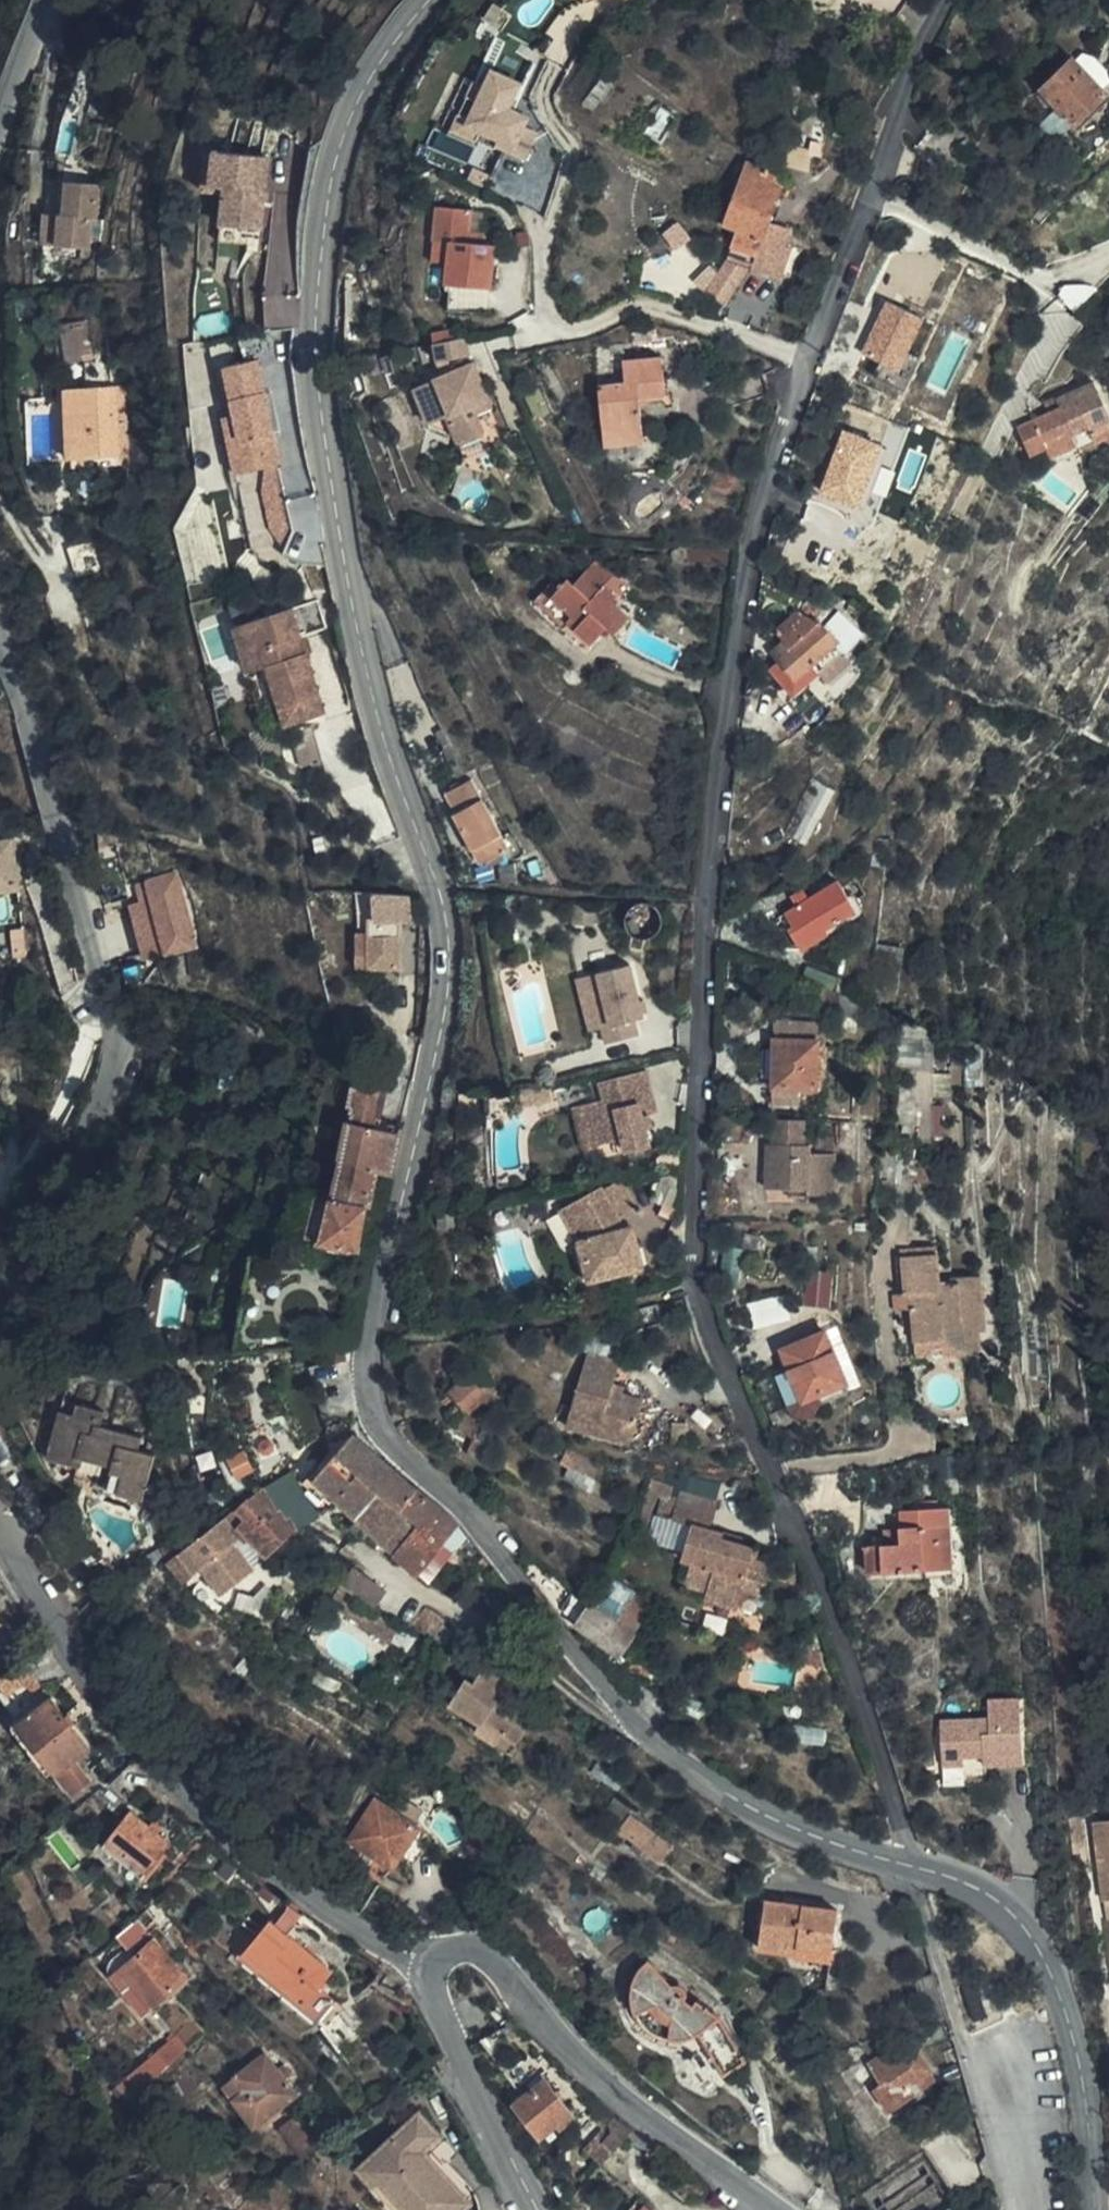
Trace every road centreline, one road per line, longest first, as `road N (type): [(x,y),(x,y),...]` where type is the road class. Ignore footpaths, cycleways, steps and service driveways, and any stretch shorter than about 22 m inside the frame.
road 1 (tertiary): [(915,1865),(783,1823),(688,1767),(583,1664),(475,1523),(385,1438),(371,1408),(367,1350),(445,1016),(451,950),(445,898),(363,652),(321,415),(314,330),(324,189),(343,125),(377,63),(429,0)]
road 2 (residential): [(946,0),(755,526),(706,910),(695,1236),(707,1326),(823,1582),(915,1865)]
road 3 (tertiary): [(0,1303),(61,1218),(117,1076),(108,1001),(35,729),(0,633)]
road 4 (tertiary): [(433,1964),(312,1899),(179,1790),(90,1679),(0,1522)]
road 5 (tertiary): [(433,1964),(464,1949),(485,1957),(643,2122),(770,2209)]
road 6 (tertiary): [(1095,2209),(1085,2082),(1072,2026),(1034,1938),(990,1895),(915,1865)]
road 7 (residential): [(915,1865),(1012,2209)]
road 8 (tertiary): [(528,2209),(440,2012),(433,1964)]
road 9 (tertiary): [(0,137),(52,0)]

